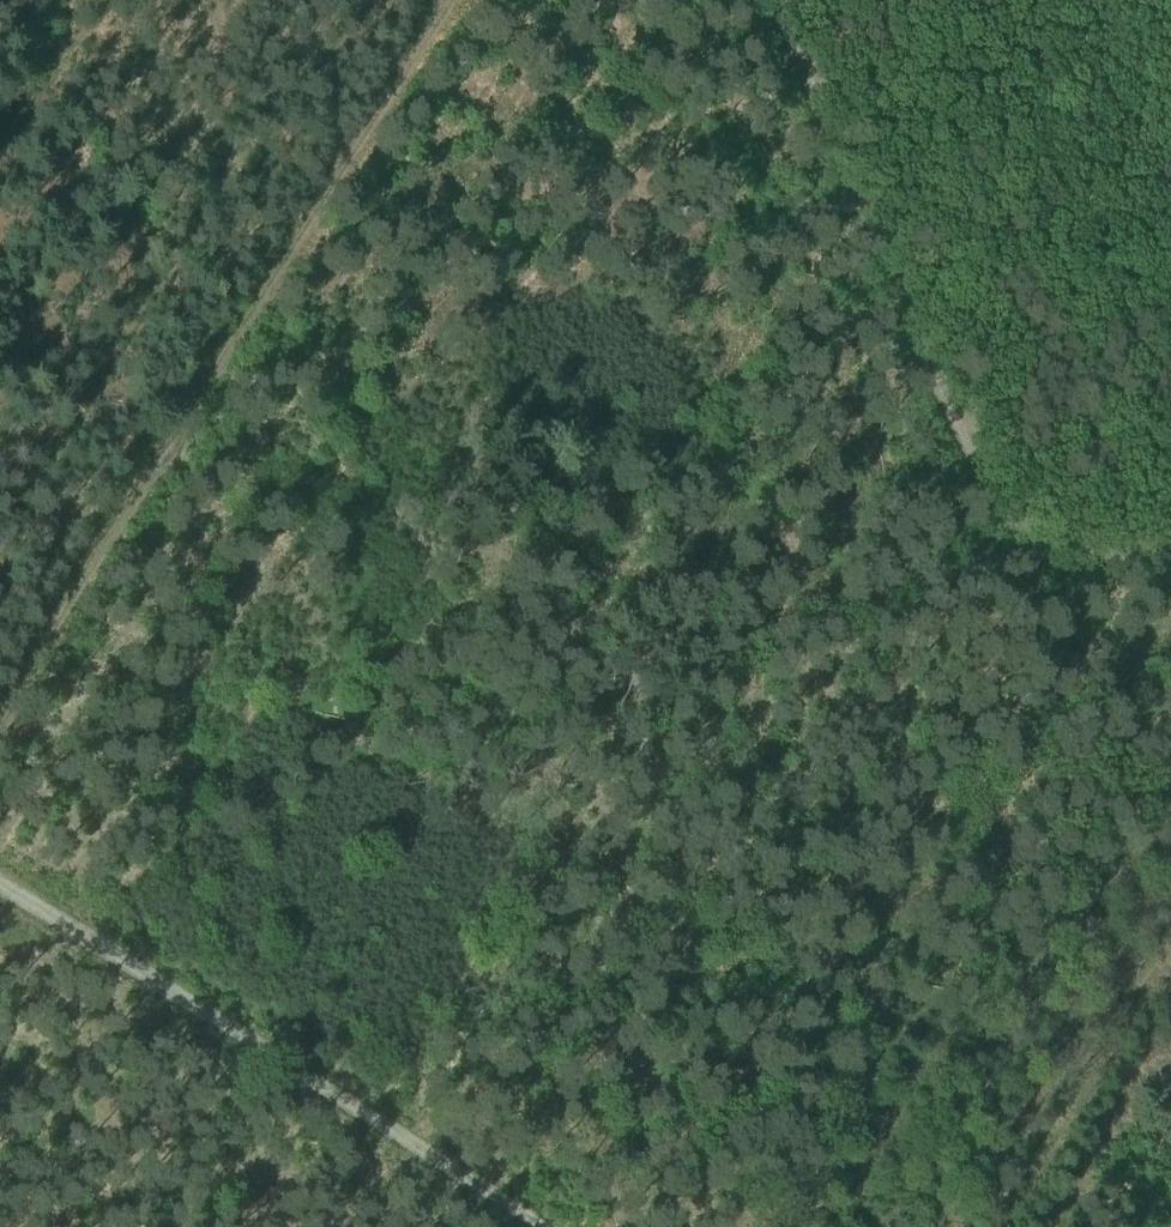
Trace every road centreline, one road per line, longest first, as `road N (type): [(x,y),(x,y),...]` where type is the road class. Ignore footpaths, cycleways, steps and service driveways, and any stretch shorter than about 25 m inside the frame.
road 1 (track): [(0,717),(462,0)]
road 2 (track): [(1170,545),(1039,555),(766,0)]
road 3 (track): [(547,1226),(0,880)]

